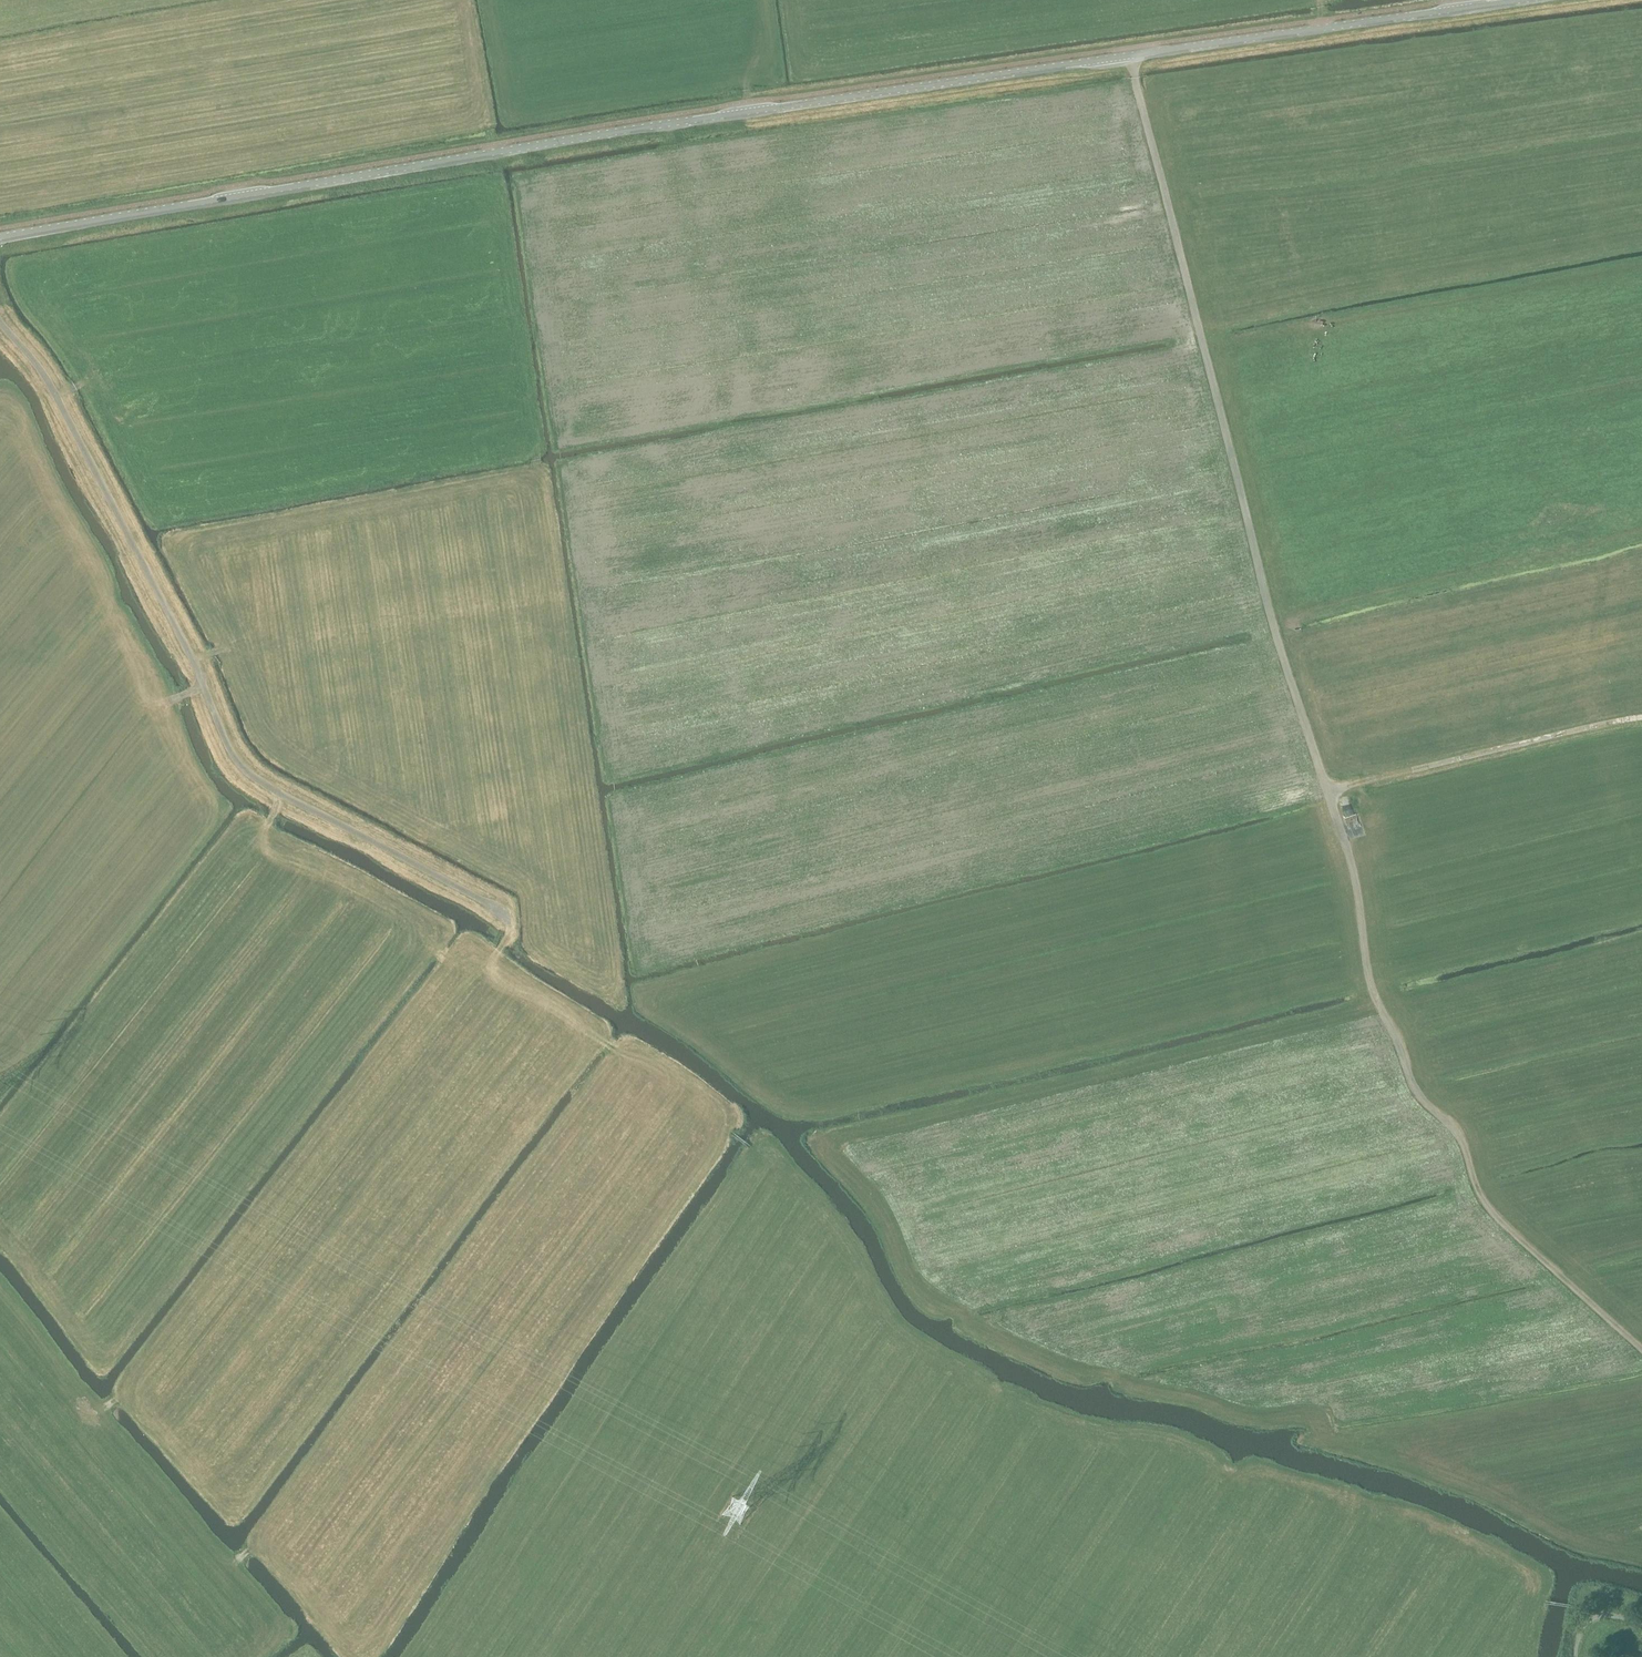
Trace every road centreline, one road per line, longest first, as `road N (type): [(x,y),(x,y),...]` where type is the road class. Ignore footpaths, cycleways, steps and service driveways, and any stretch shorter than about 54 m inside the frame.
road 1 (unclassified): [(0,238),(652,126),(1520,0)]
road 2 (track): [(1641,1351),(1488,1206),(1460,1137),(1419,1095),(1372,996),(1347,846),(1274,621),(1131,55)]
road 3 (track): [(1329,793),(1641,717)]
road 4 (track): [(463,0),(504,218)]

